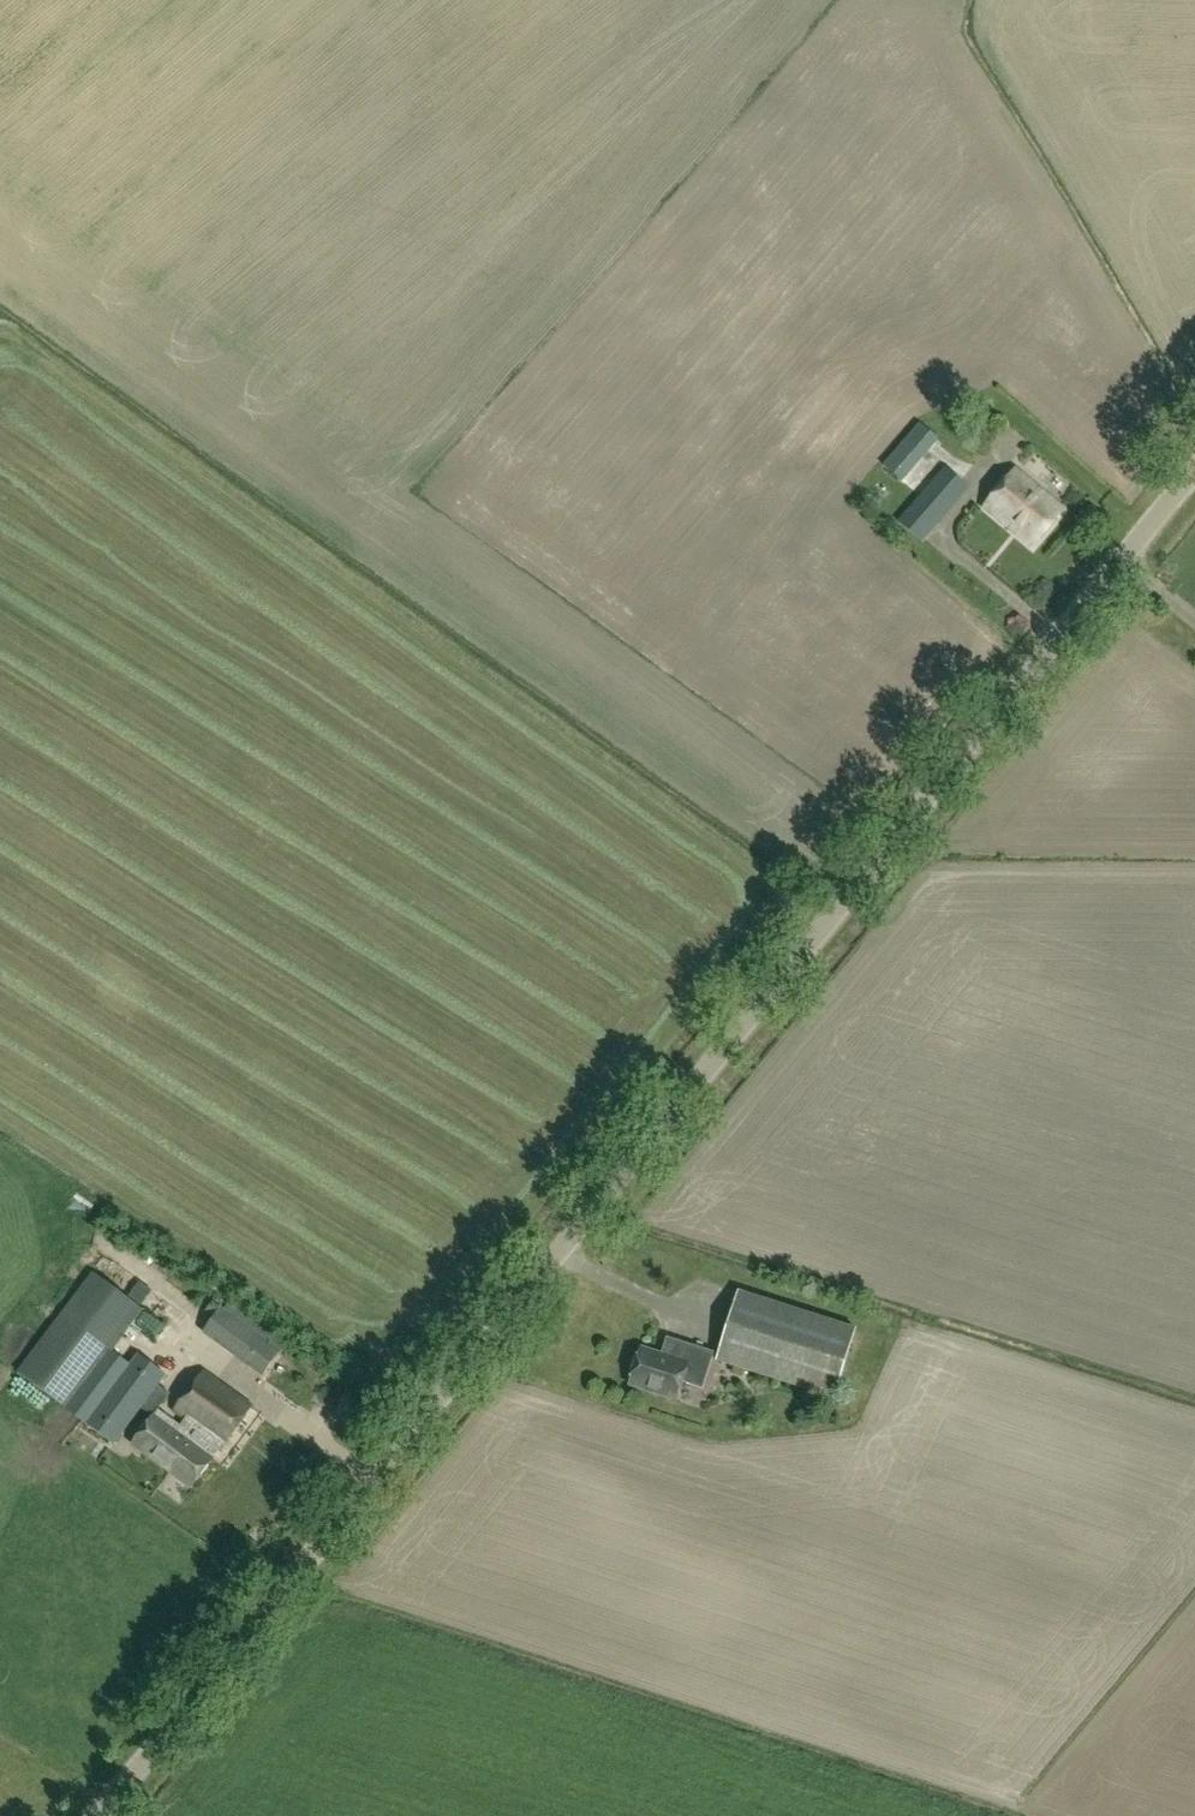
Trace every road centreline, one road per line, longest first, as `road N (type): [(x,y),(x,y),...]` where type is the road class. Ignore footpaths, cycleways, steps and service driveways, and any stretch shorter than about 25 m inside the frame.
road 1 (unclassified): [(101,1815),(1194,471)]

